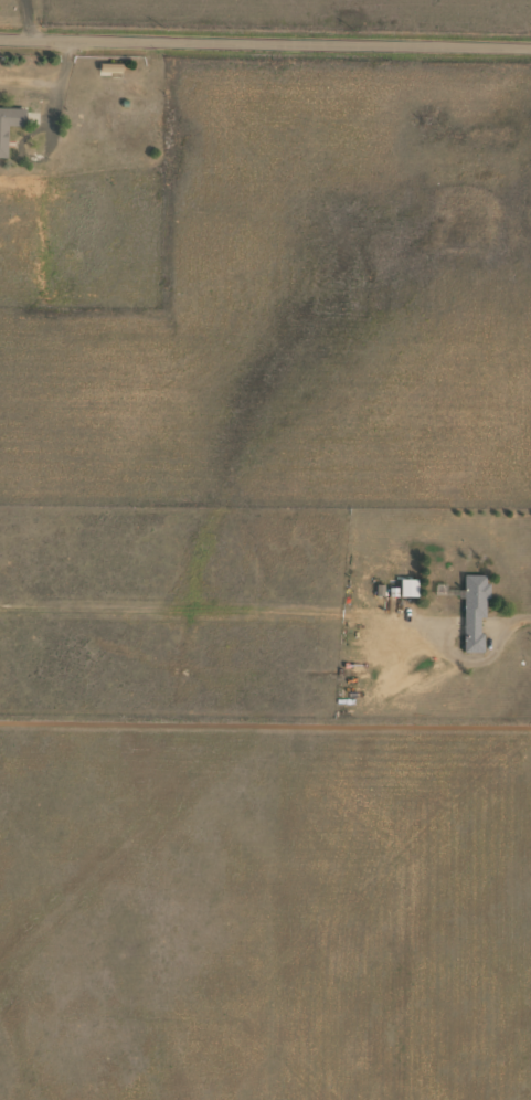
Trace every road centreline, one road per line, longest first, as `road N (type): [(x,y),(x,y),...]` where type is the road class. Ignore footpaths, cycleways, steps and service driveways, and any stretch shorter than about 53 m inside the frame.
road 1 (residential): [(0,37),(530,45)]

